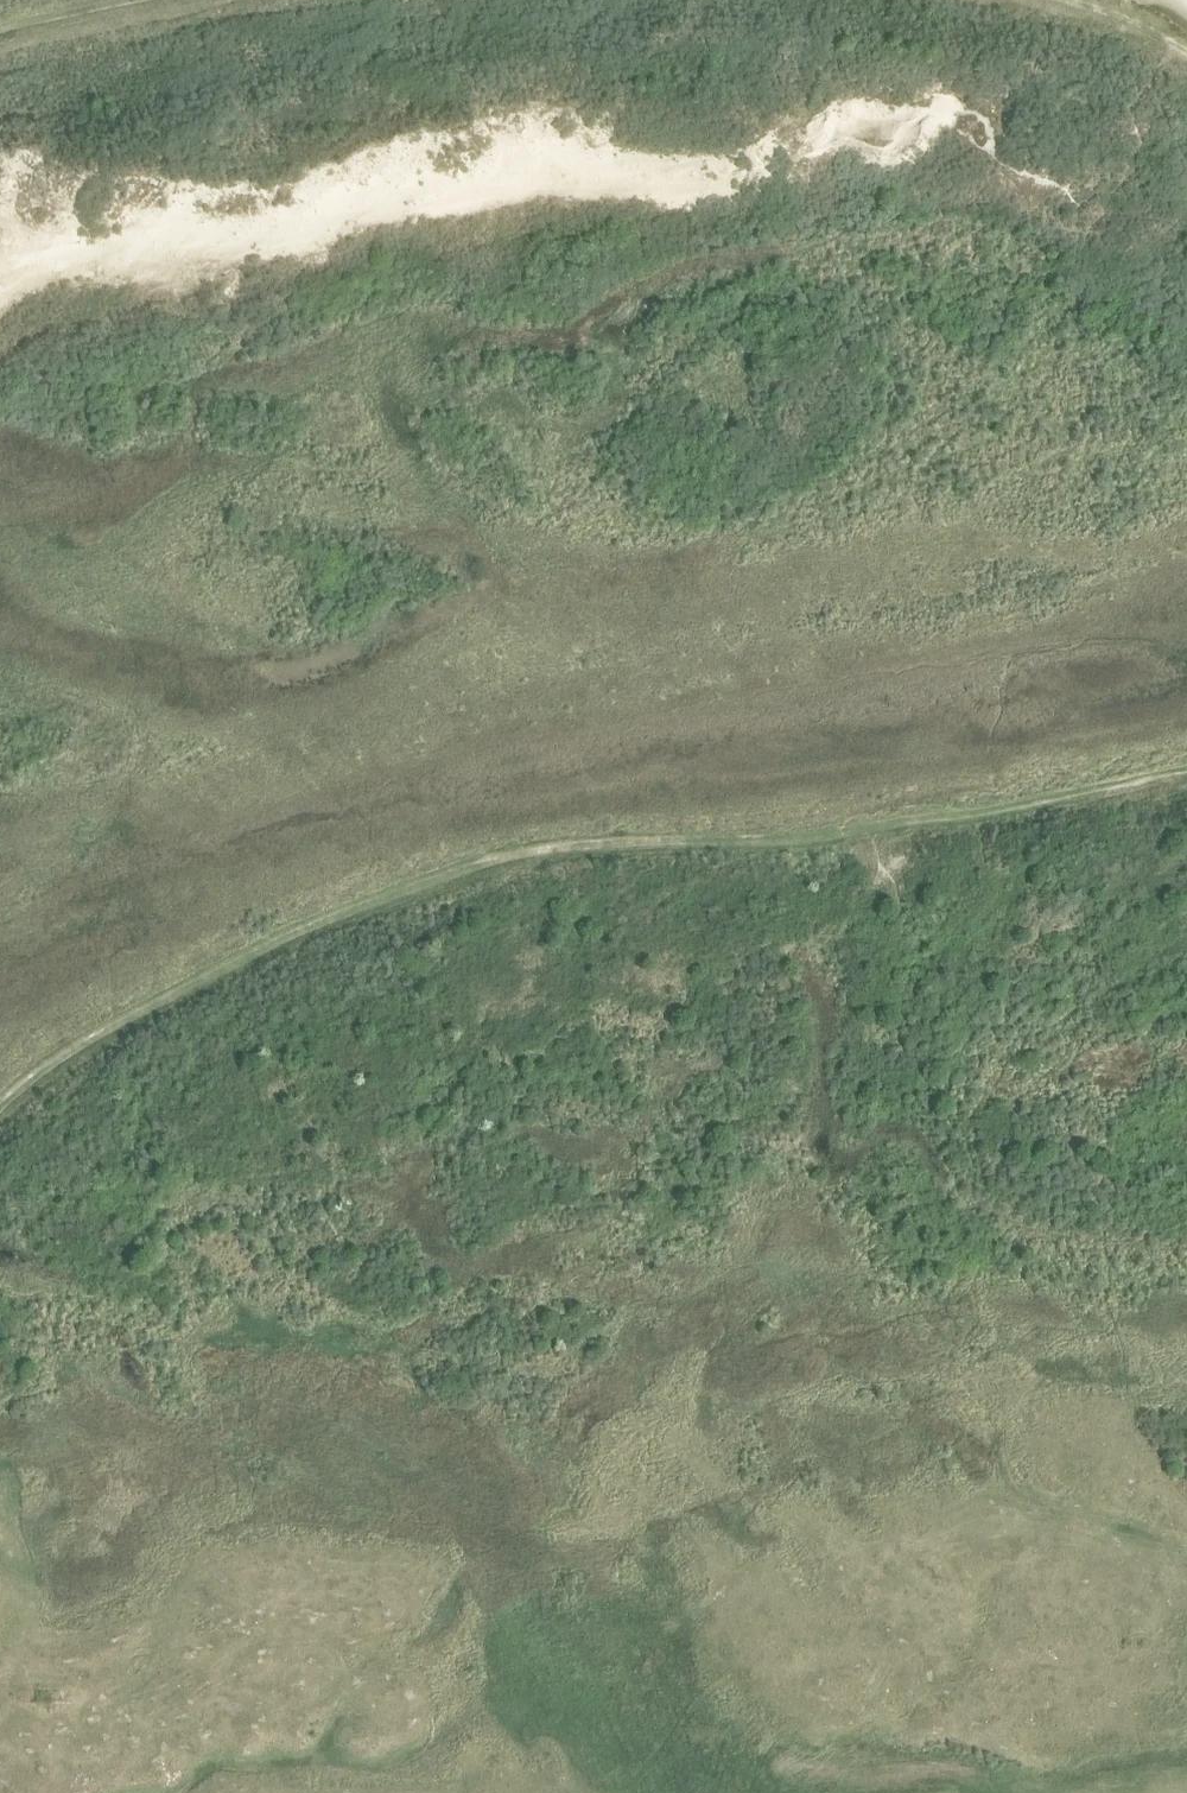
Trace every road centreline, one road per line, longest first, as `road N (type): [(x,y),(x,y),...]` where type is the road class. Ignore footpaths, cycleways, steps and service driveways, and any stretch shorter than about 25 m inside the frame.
road 1 (track): [(0,1448),(63,1442),(138,1366),(272,1323),(409,1326),(457,1400),(509,1412),(619,1351),(750,1294),(1003,1299),(1186,1341)]
road 2 (track): [(0,1115),(111,1031),(200,982),(304,930),(518,853),(964,817),(1059,788),(1186,766)]
road 3 (track): [(134,0),(0,33)]
road 4 (track): [(1186,58),(1075,0)]

